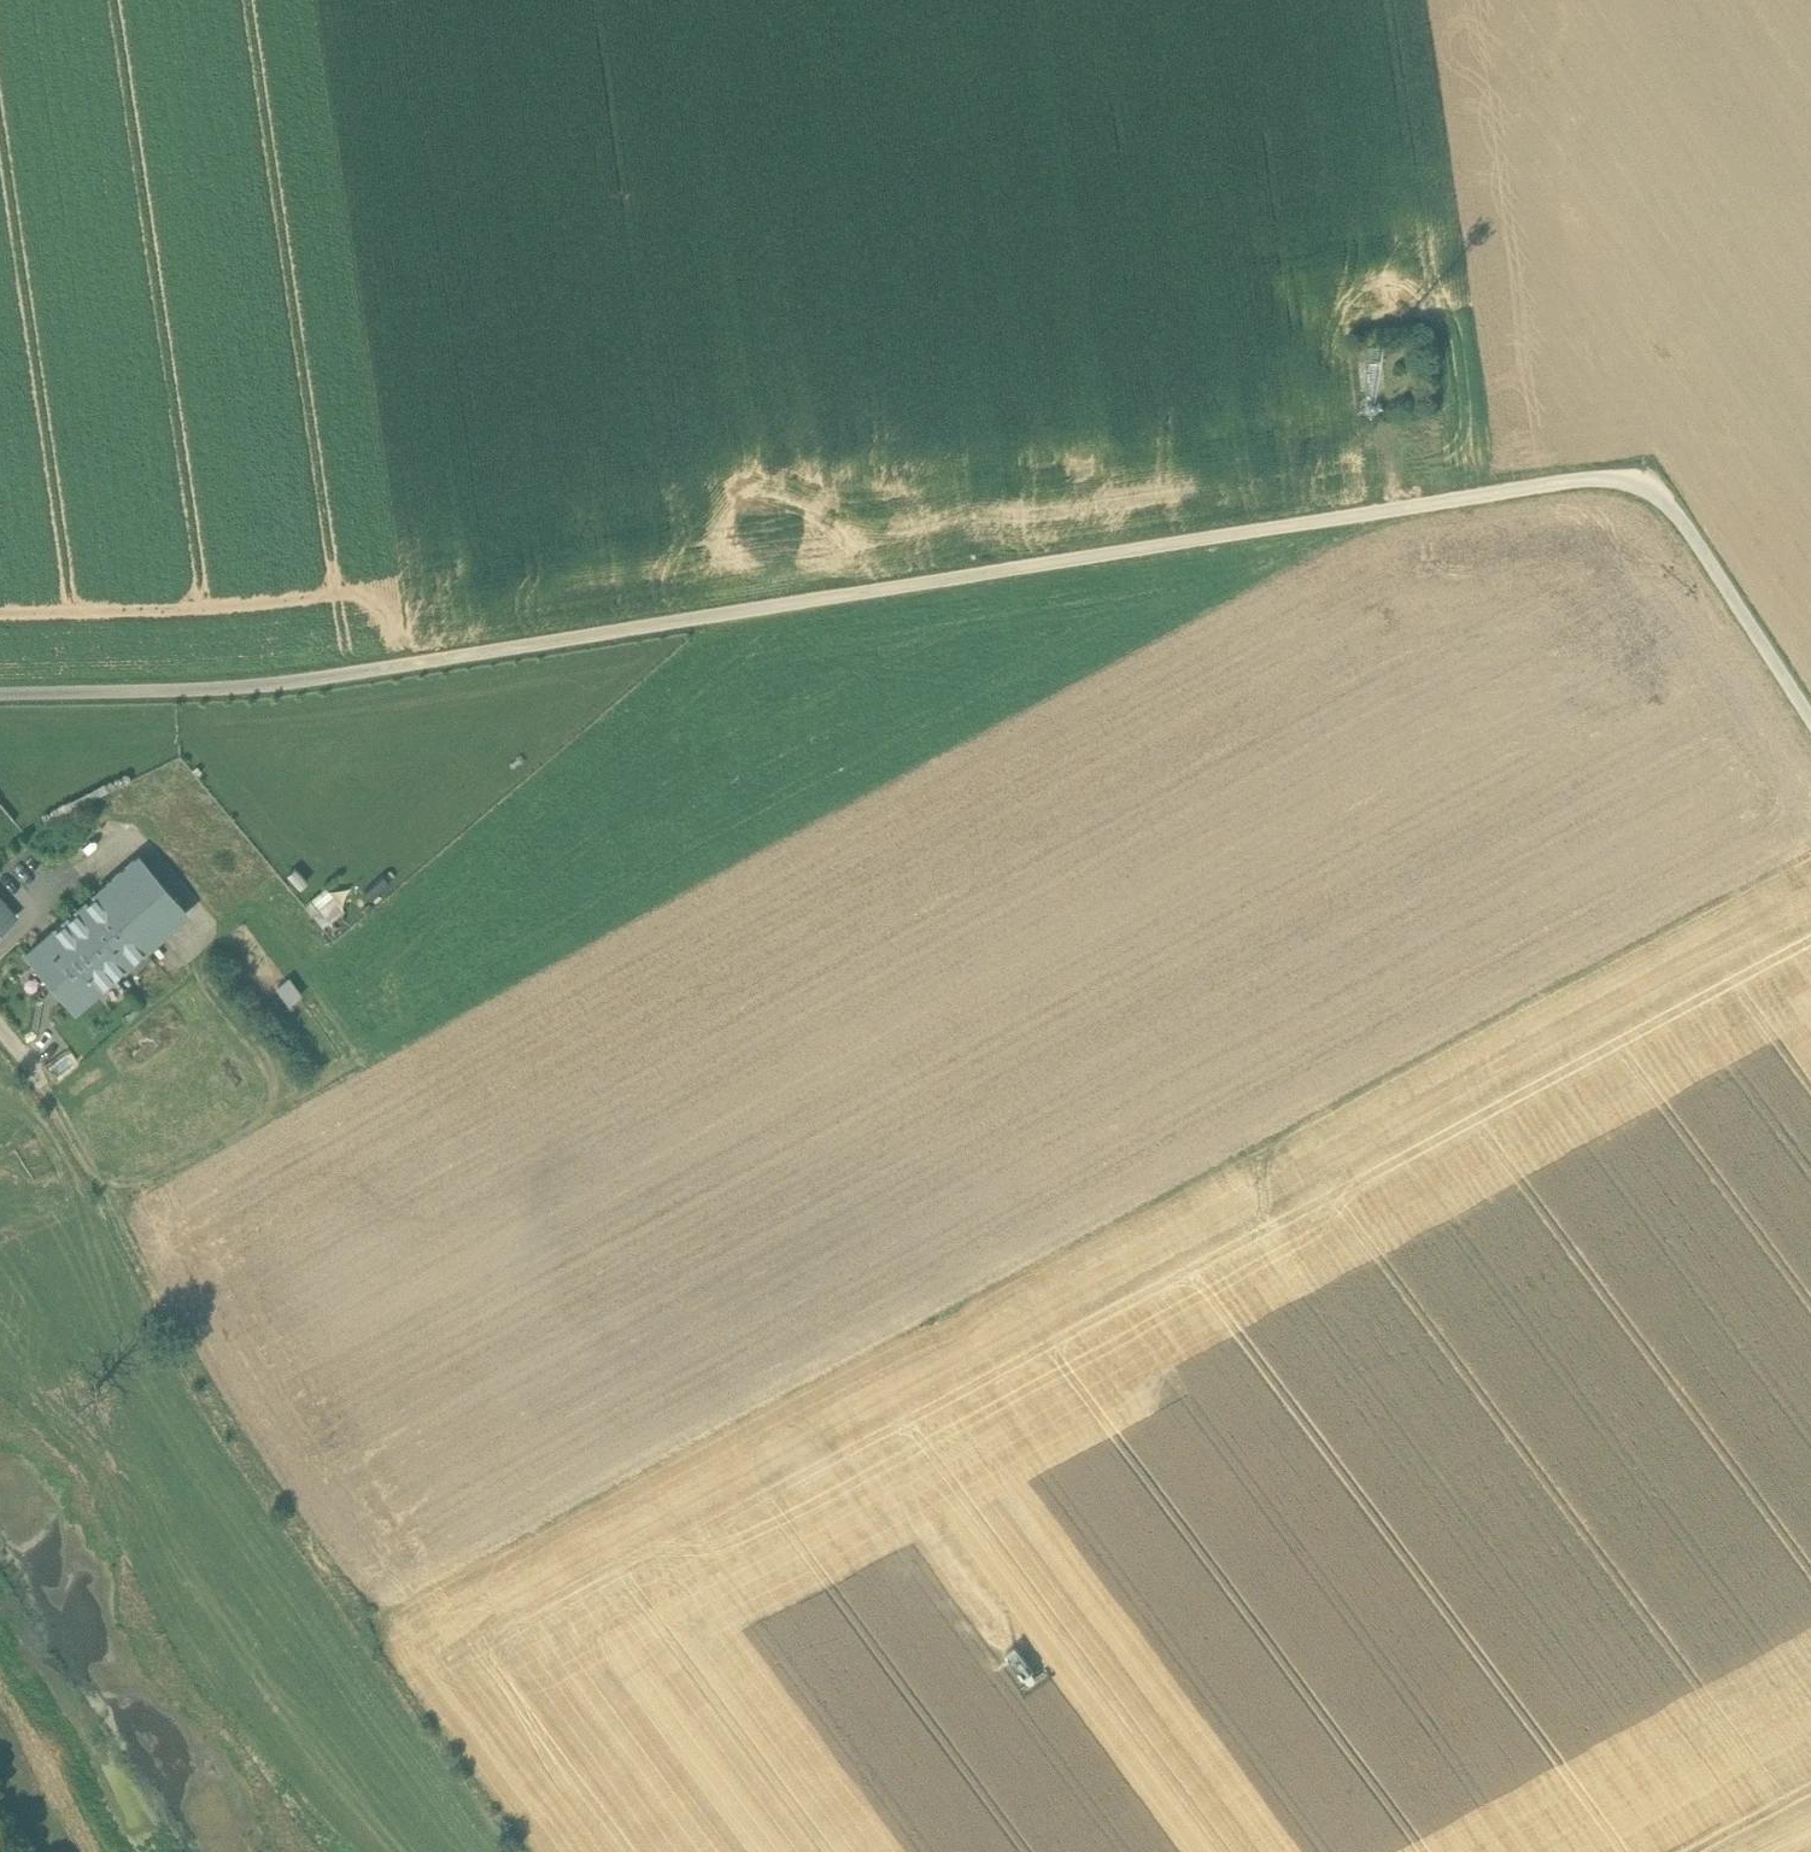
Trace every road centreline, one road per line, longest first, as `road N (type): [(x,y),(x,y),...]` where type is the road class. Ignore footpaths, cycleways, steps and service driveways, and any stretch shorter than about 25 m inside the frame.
road 1 (track): [(1810,719),(1682,513),(1636,479),(1406,506),(248,688),(0,694)]

